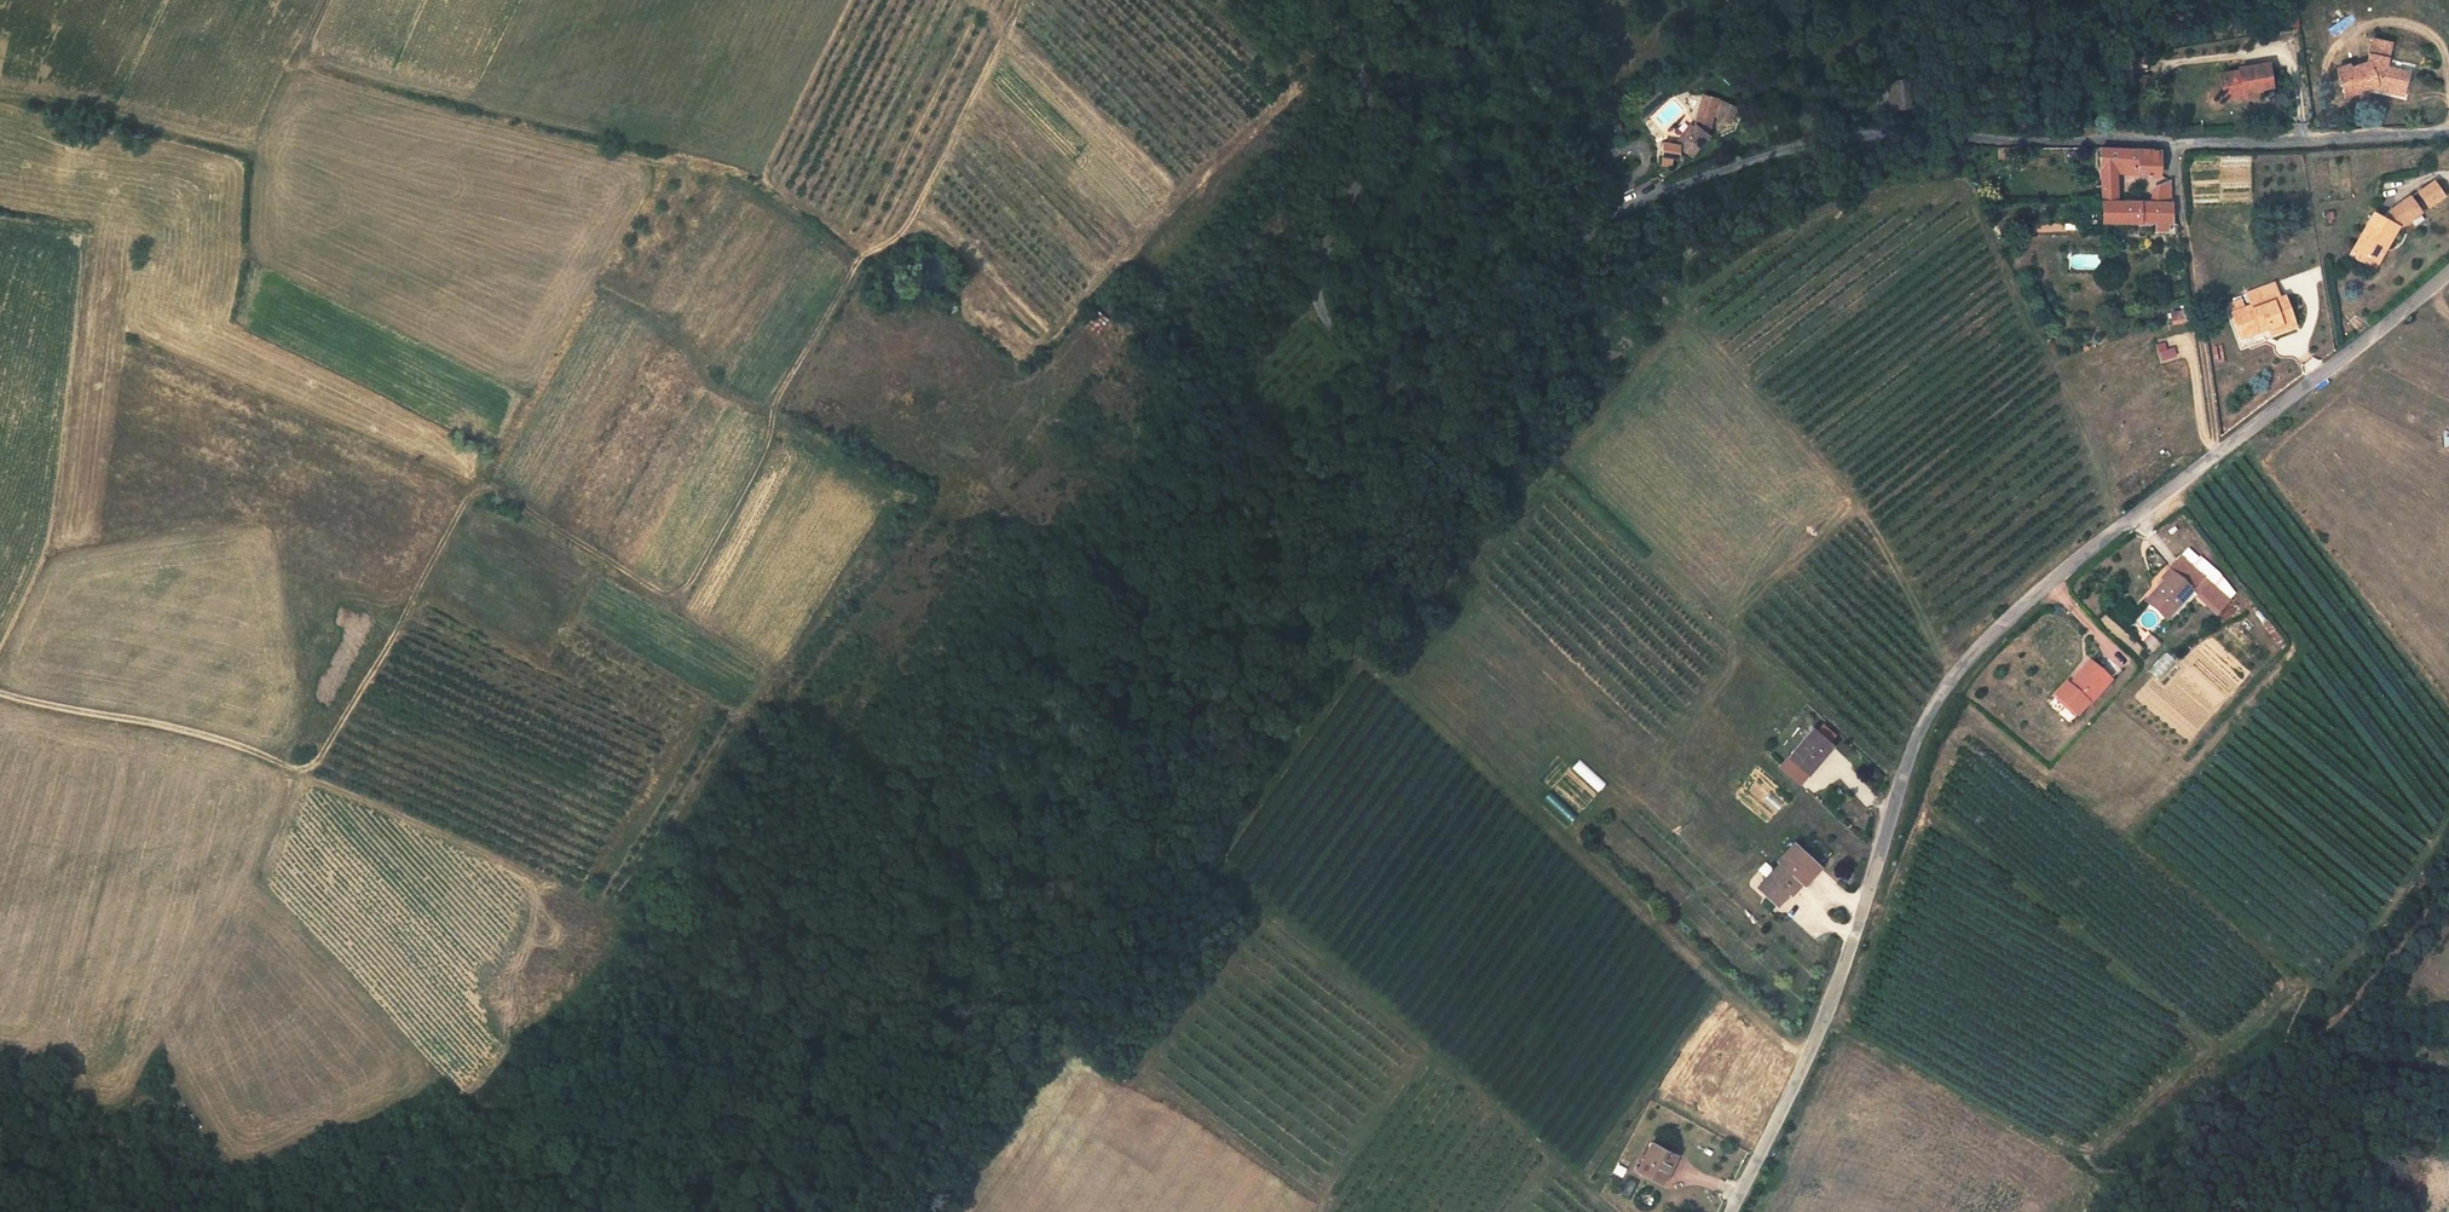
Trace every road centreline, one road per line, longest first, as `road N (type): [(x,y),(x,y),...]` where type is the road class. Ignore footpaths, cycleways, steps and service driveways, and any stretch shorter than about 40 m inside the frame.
road 1 (track): [(0,692),(192,732),(304,772),(322,757),(465,503),(485,492),(508,493),(662,593),(689,588),(761,460),(782,394),(858,265),(908,231),(1023,0)]
road 2 (unclassified): [(1309,0),(1353,58),(1369,126),(1323,237),(1313,302),(1344,338),(1413,326),(1626,205),(1821,145),(1937,137),(2174,145),(2448,134)]
road 3 (unclassified): [(1729,1211),(1810,1055),(1906,774),(1949,689),(2066,571),(2448,271)]

